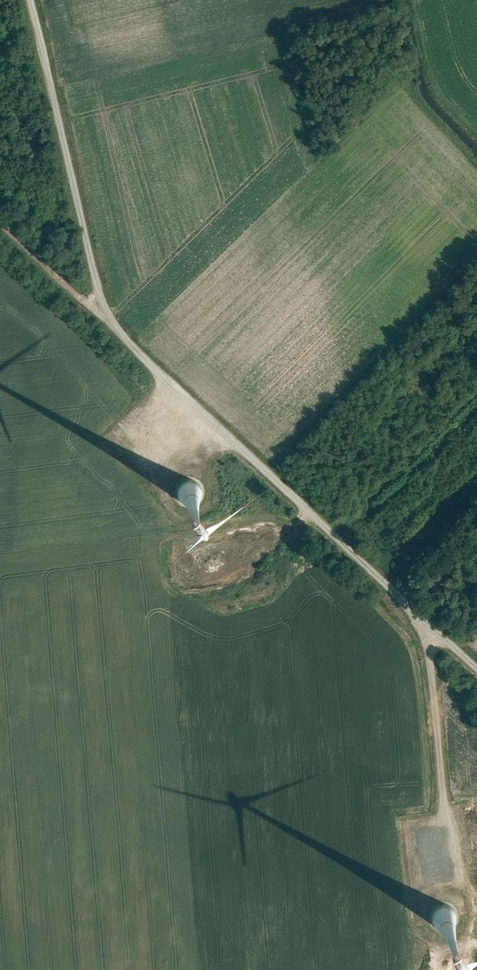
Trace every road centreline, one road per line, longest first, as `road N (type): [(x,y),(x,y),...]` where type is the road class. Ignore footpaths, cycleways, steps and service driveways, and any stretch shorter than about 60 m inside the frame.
road 1 (track): [(476,677),(105,317),(29,0)]
road 2 (track): [(425,628),(450,920)]
road 3 (track): [(105,317),(0,222)]

